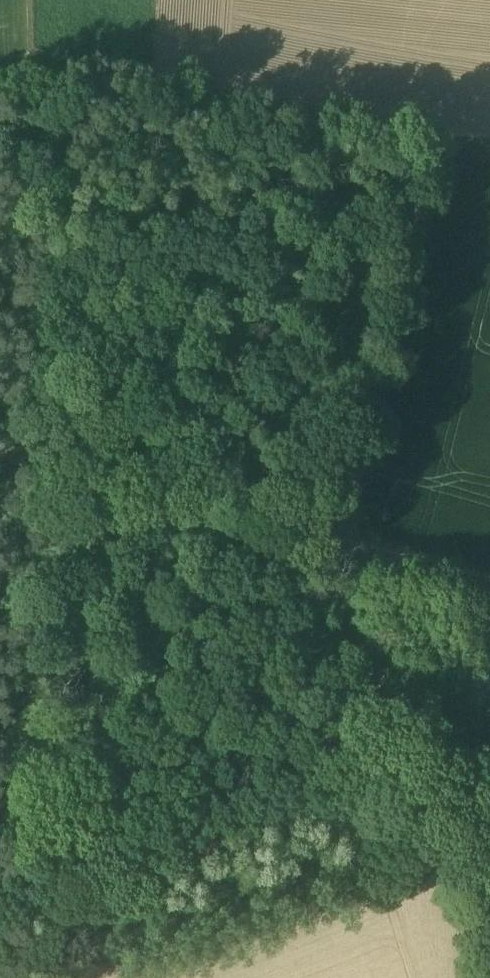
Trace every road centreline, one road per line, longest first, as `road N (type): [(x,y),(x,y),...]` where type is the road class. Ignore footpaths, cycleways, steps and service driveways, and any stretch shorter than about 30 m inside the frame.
road 1 (track): [(489,581),(0,449)]
road 2 (track): [(489,139),(453,134),(446,142),(352,543)]
road 3 (track): [(372,551),(364,587),(446,863)]

